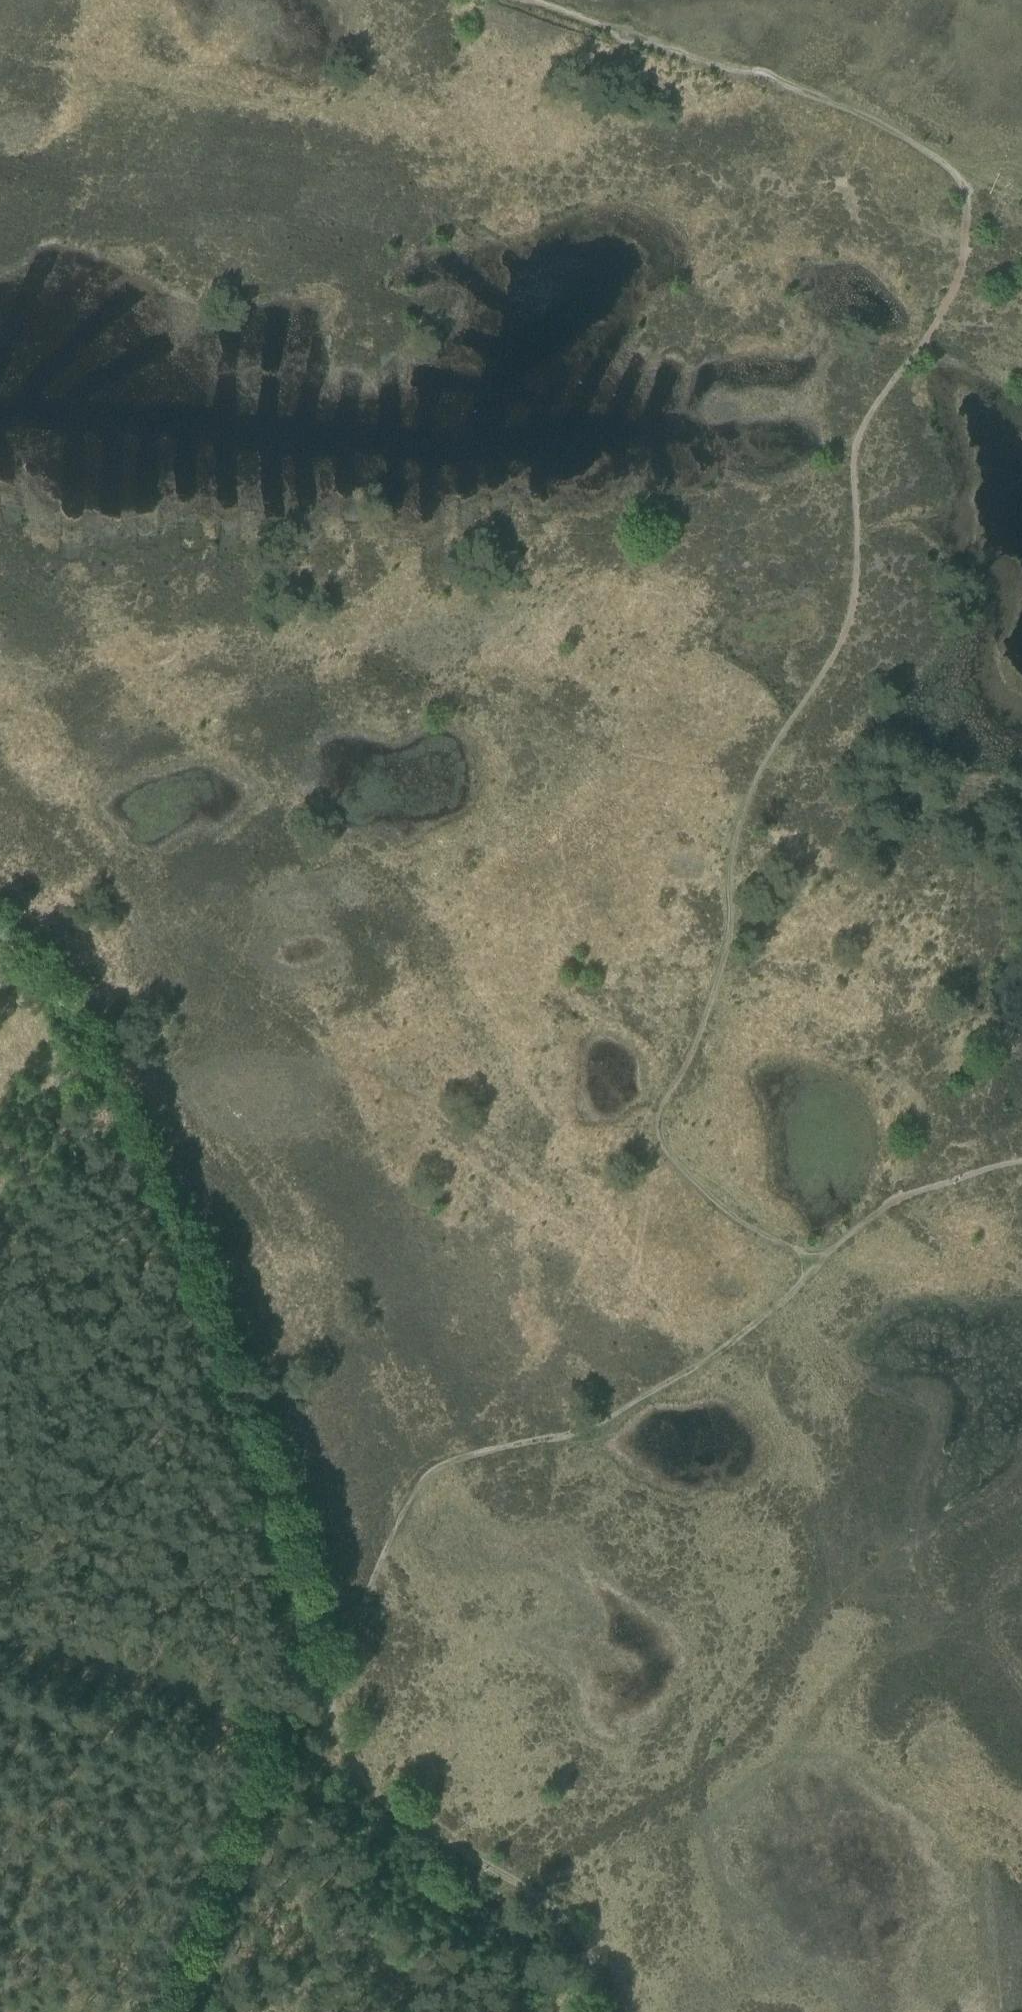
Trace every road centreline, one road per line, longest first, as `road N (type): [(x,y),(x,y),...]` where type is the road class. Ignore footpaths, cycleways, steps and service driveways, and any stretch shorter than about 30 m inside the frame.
road 1 (track): [(0,940),(115,1116),(333,1704)]
road 2 (track): [(609,2011),(582,1934),(493,1867),(407,1822),(360,1776),(333,1704)]
road 3 (track): [(283,1740),(169,2011)]

